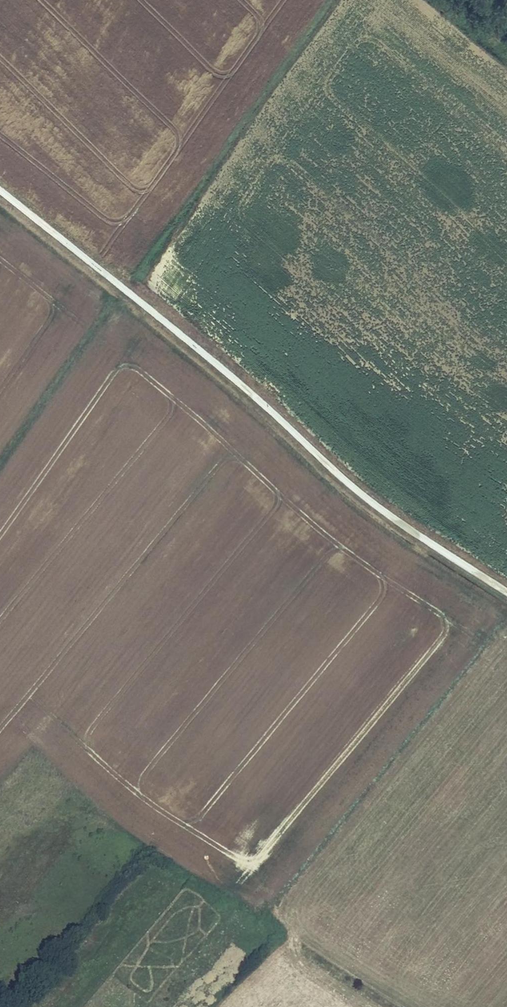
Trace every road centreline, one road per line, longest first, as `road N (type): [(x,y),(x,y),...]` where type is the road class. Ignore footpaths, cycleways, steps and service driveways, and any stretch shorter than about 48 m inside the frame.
road 1 (track): [(0,188),(369,498),(506,589)]

